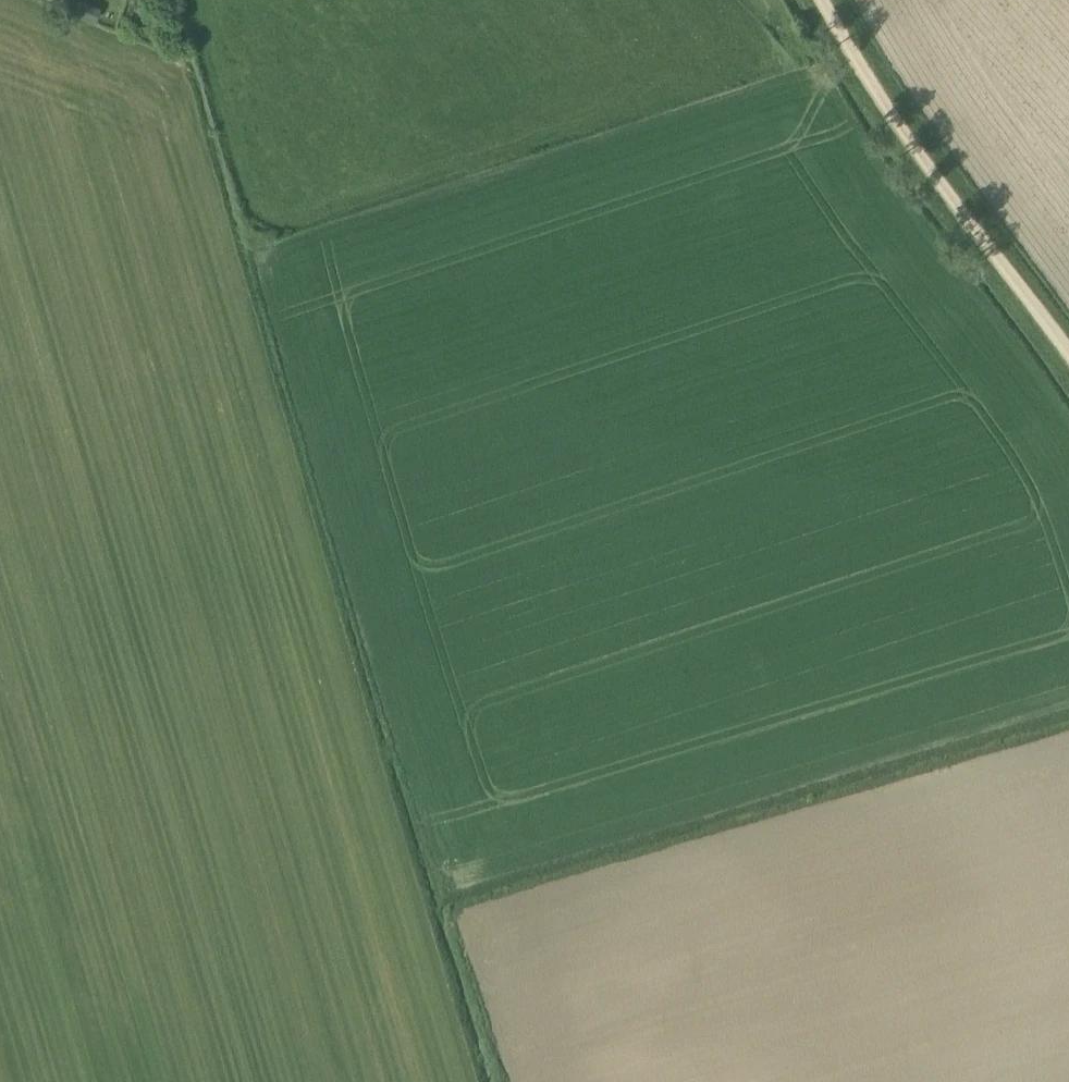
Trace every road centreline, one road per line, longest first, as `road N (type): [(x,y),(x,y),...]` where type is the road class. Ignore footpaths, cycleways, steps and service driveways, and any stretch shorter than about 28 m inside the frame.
road 1 (track): [(1068,355),(904,132),(825,0)]

